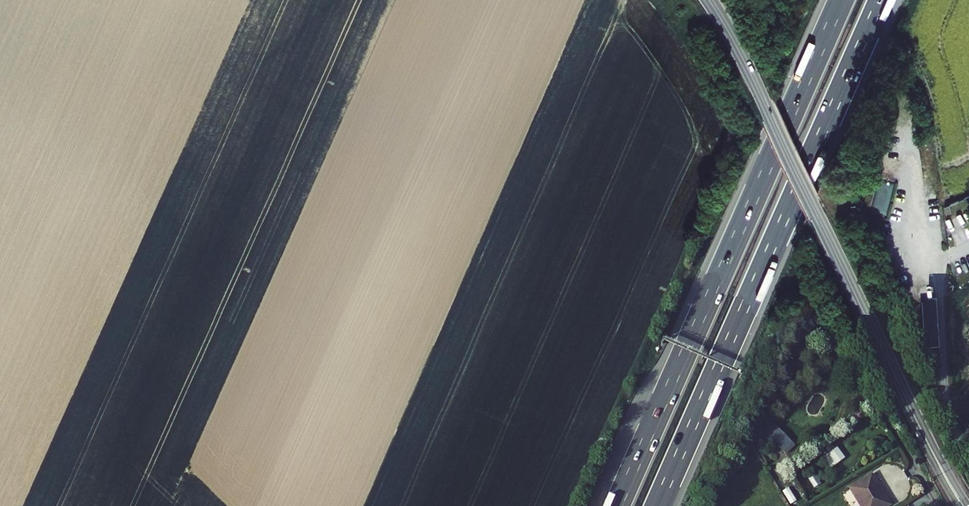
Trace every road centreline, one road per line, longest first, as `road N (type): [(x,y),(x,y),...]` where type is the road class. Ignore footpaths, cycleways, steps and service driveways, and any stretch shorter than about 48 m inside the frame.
road 1 (tertiary): [(708,0),(964,505)]
road 2 (motorway): [(841,0),(617,505)]
road 3 (motorway): [(658,505),(880,0)]

